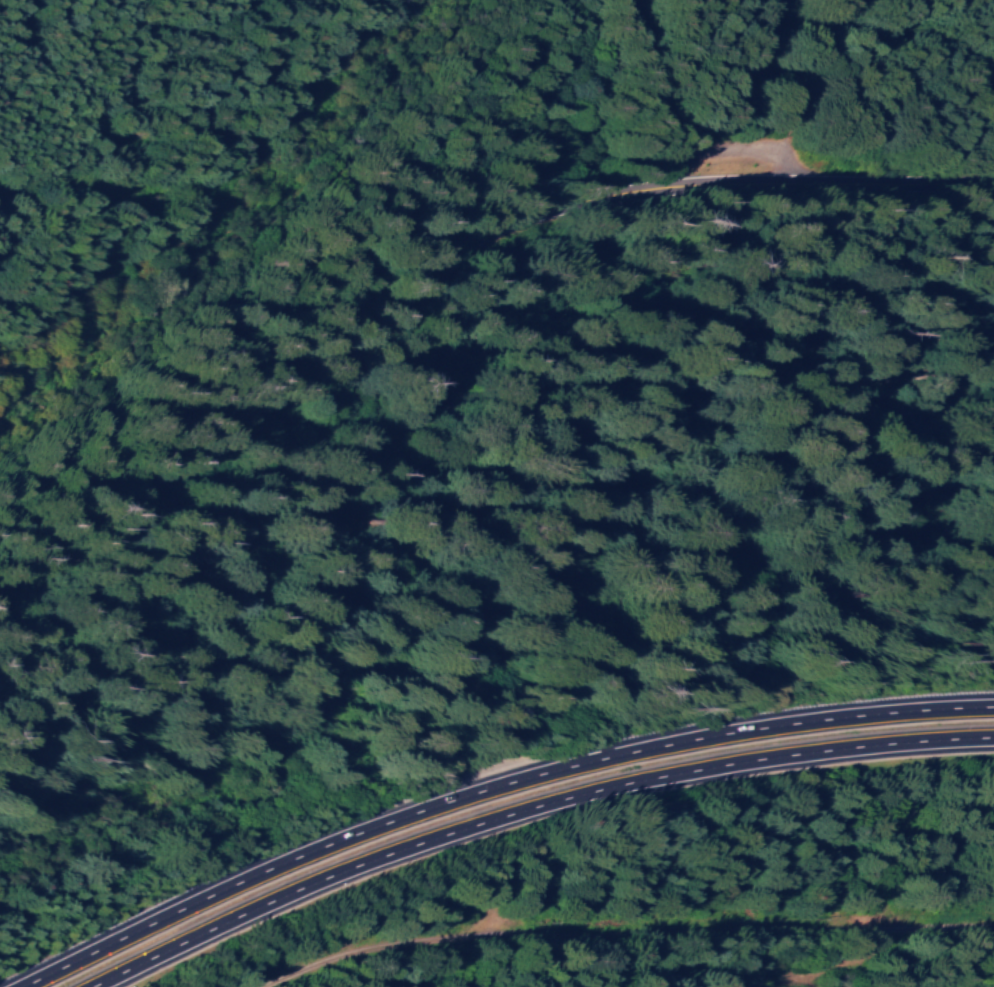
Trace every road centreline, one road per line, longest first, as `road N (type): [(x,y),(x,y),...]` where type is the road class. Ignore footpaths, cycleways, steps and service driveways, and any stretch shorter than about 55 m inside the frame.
road 1 (tertiary): [(993,174),(675,164),(497,242),(161,508),(0,616)]
road 2 (motorway): [(993,711),(787,727),(508,785),(297,857),(23,986)]
road 3 (motorway): [(95,986),(367,863),(556,803),(727,767),(993,743)]
road 4 (track): [(675,164),(256,187),(0,183)]
road 5 (track): [(637,0),(639,54),(675,164)]

